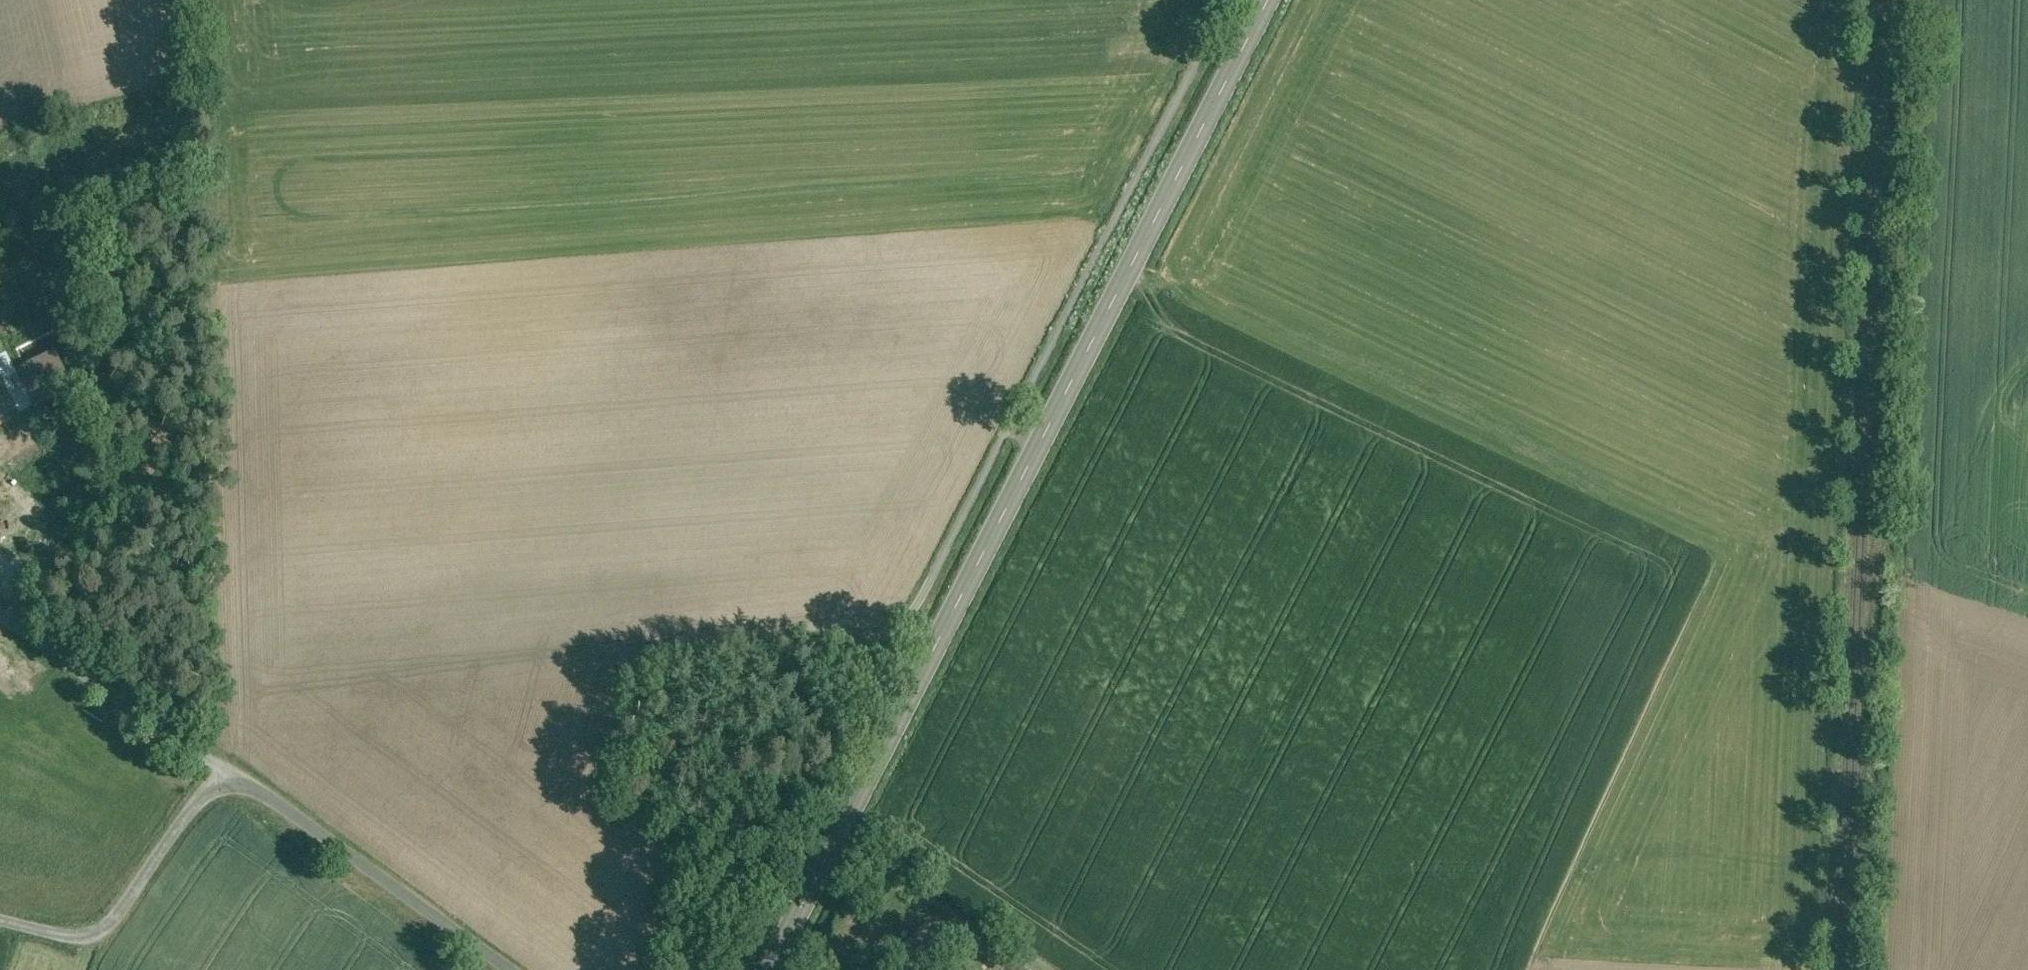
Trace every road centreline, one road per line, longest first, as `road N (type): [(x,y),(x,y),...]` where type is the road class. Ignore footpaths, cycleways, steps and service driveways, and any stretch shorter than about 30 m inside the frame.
road 1 (tertiary): [(1268,0),(768,969)]
road 2 (unclassified): [(525,969),(226,758)]
road 3 (unclassified): [(226,758),(115,907),(88,920),(0,900)]
road 4 (unclassified): [(226,758),(0,604)]

